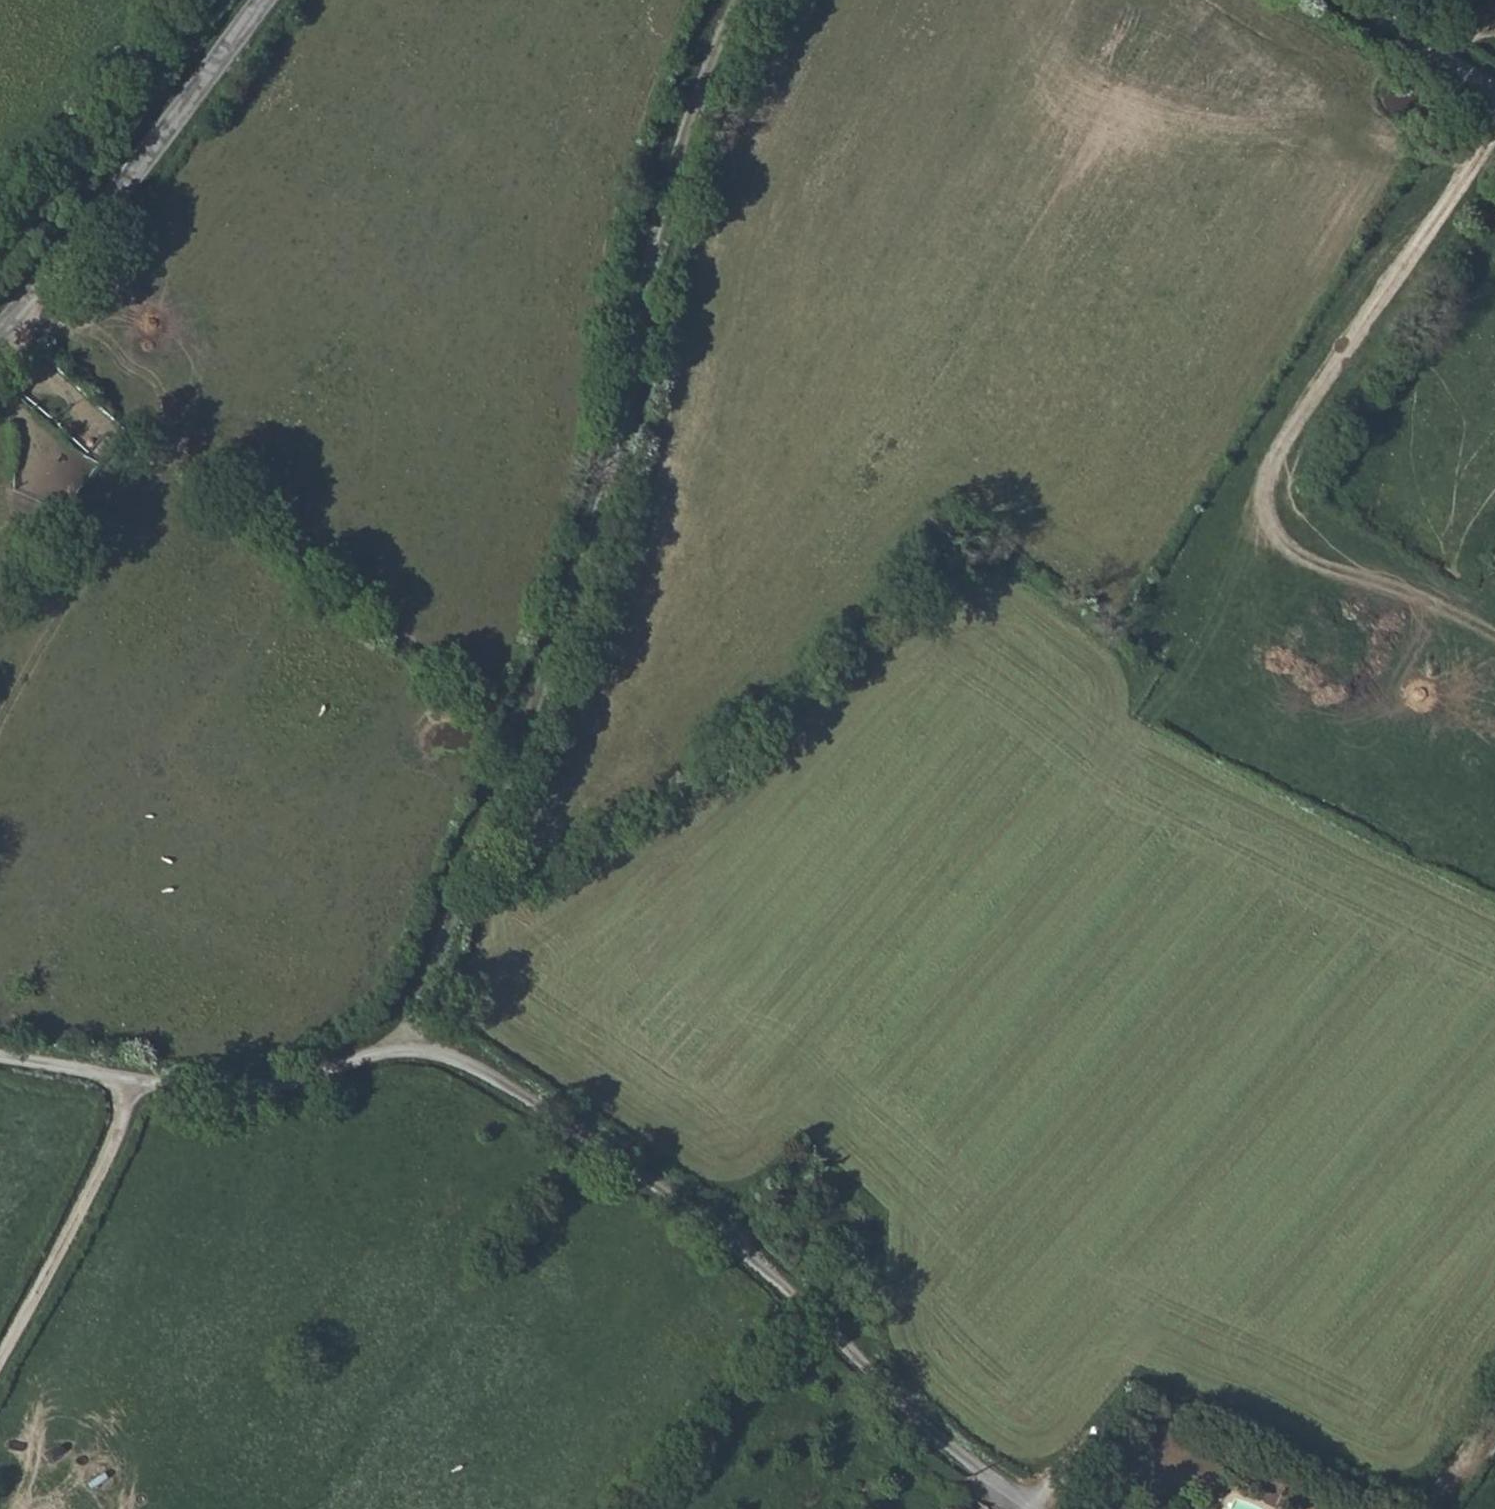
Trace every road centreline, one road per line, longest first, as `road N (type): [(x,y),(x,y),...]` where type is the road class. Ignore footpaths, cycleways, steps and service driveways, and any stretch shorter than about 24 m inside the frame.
road 1 (unclassified): [(0,1058),(135,1085),(244,1090),(331,1077),(414,1044),(604,1155),(1035,1508)]
road 2 (track): [(414,1044),(624,424),(702,83),(748,0)]
road 3 (track): [(1494,128),(1258,496),(1269,538),(1315,575)]
road 4 (unclassified): [(0,331),(265,0)]
road 5 (unclassified): [(1494,89),(1362,0)]

